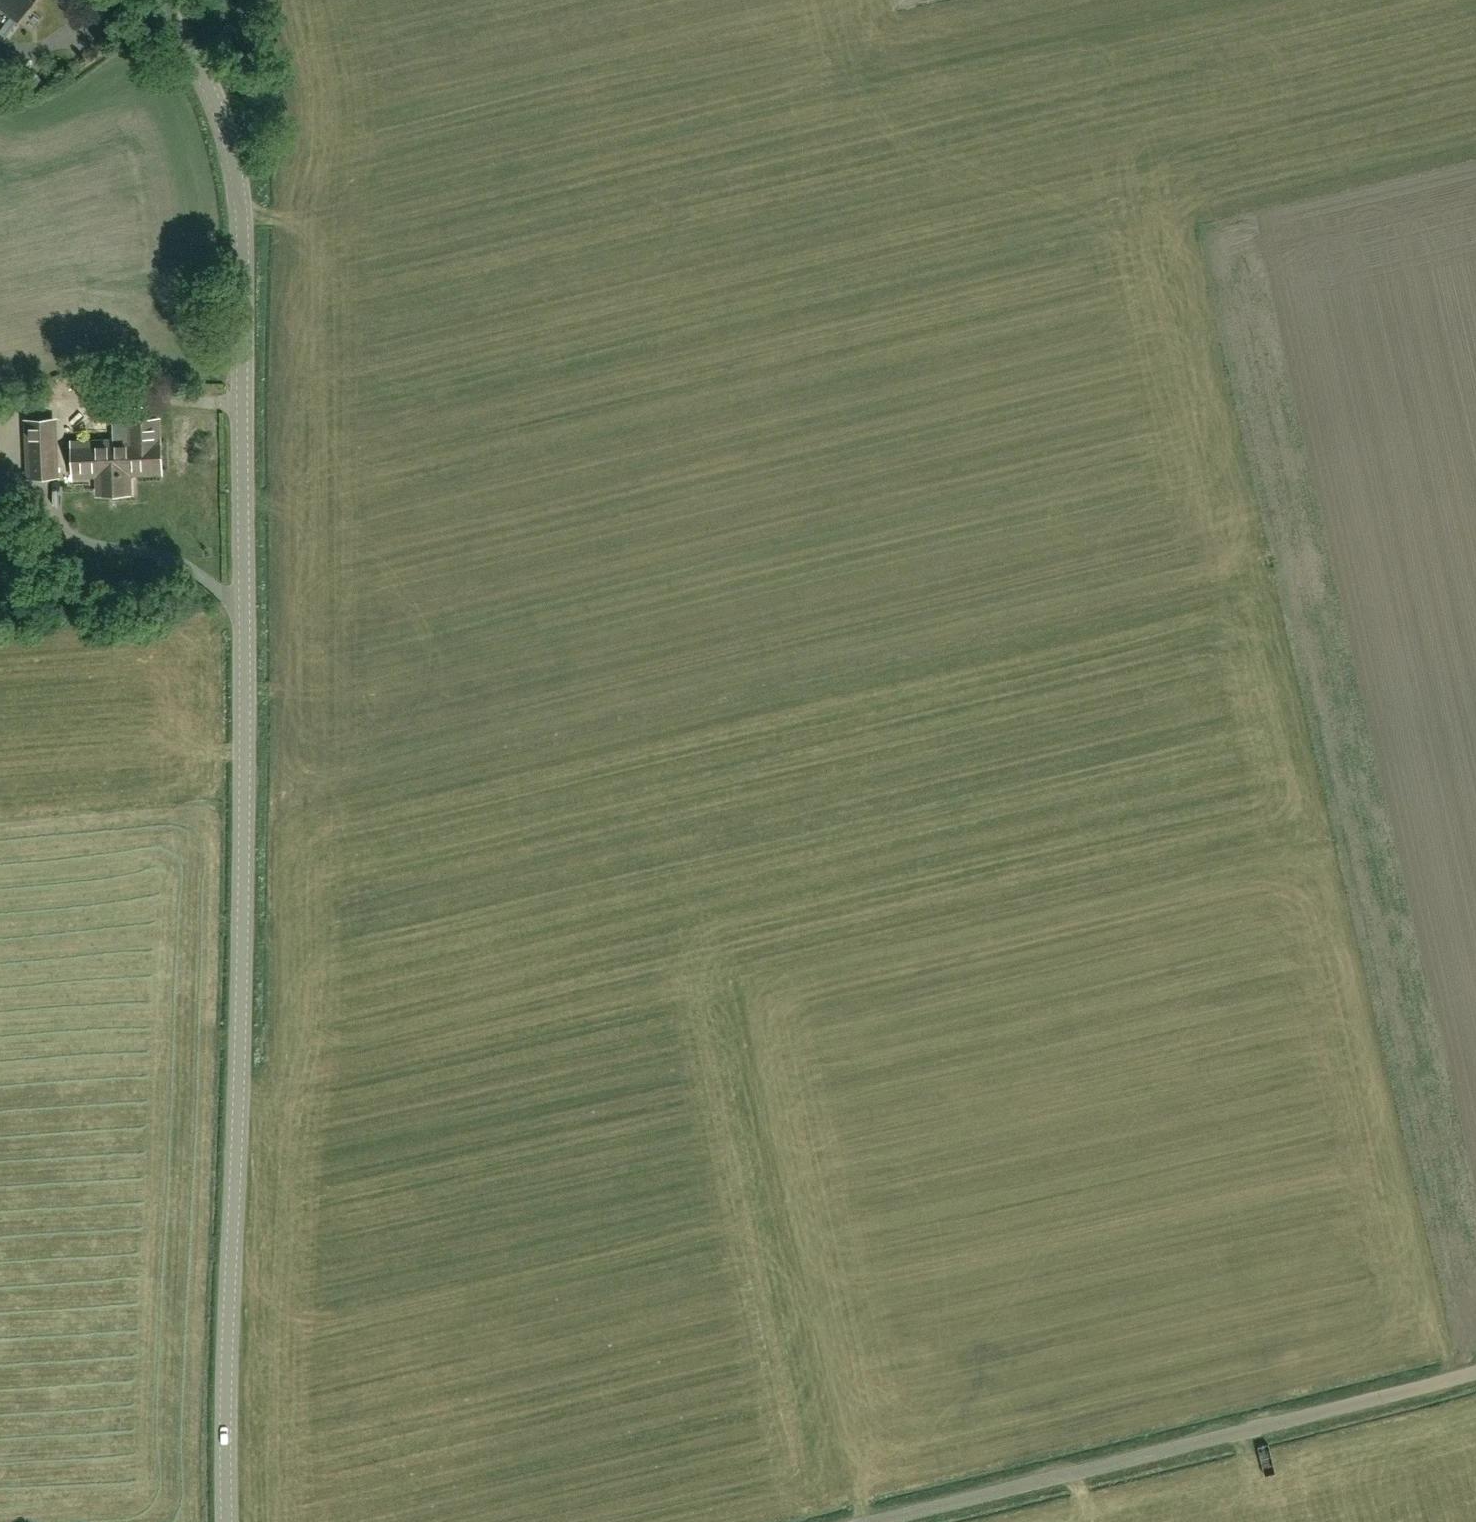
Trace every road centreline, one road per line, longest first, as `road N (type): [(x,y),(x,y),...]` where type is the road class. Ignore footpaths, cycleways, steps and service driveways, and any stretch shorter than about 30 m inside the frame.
road 1 (tertiary): [(226,1521),(246,592),(239,192),(205,83),(154,0)]
road 2 (unclassified): [(879,1521),(1475,1375)]

